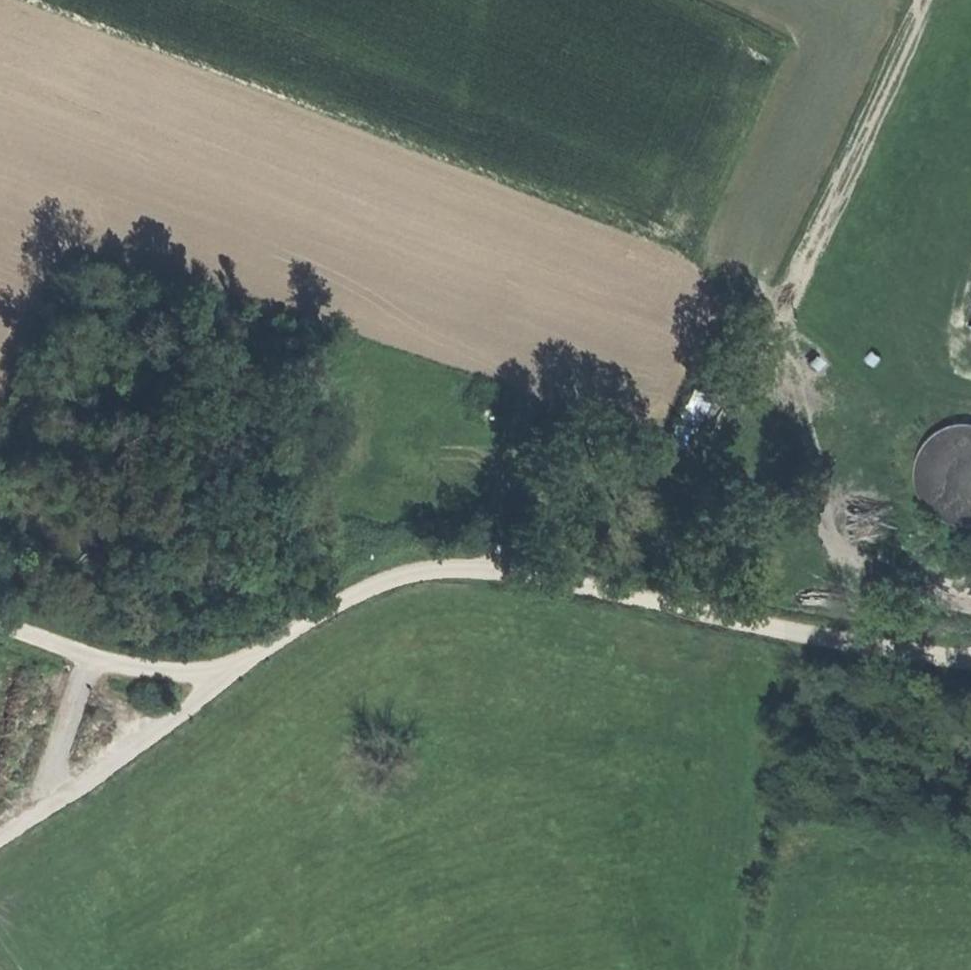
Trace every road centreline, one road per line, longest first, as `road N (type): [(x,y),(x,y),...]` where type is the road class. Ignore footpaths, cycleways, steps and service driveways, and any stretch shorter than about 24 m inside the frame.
road 1 (track): [(970,657),(881,647),(526,570),(462,564),(389,575),(228,675)]
road 2 (track): [(0,836),(228,675)]
road 3 (track): [(92,654),(42,808)]
road 4 (track): [(228,675),(92,654)]

